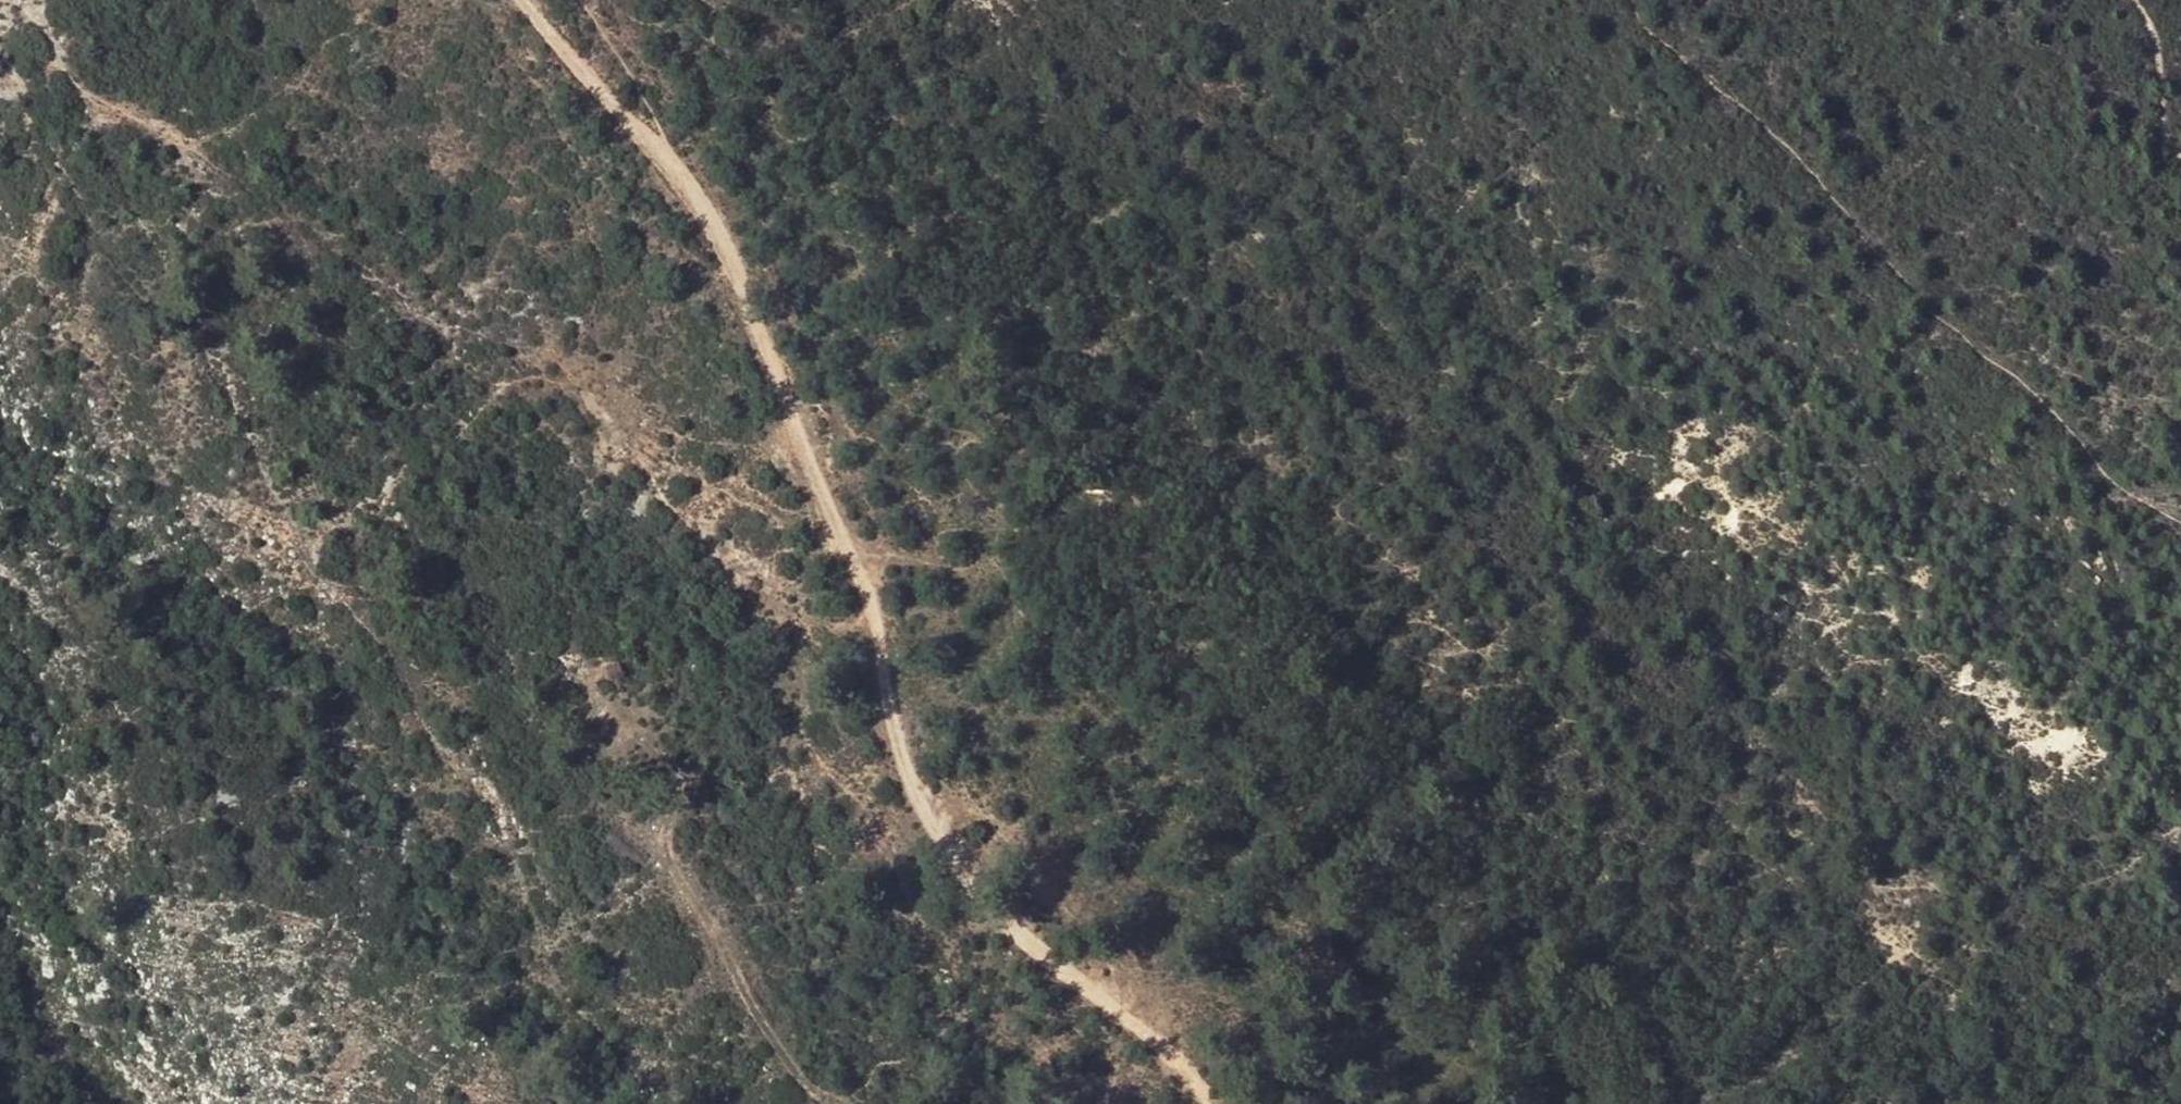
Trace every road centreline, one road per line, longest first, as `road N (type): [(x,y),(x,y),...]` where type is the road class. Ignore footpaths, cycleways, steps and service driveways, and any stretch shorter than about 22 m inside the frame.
road 1 (track): [(1227,1103),(983,912),(956,875),(947,832),(914,799),(874,625),(822,503),(768,326),(700,205),(528,0)]
road 2 (track): [(2139,0),(2157,35),(2164,133),(2180,152)]

